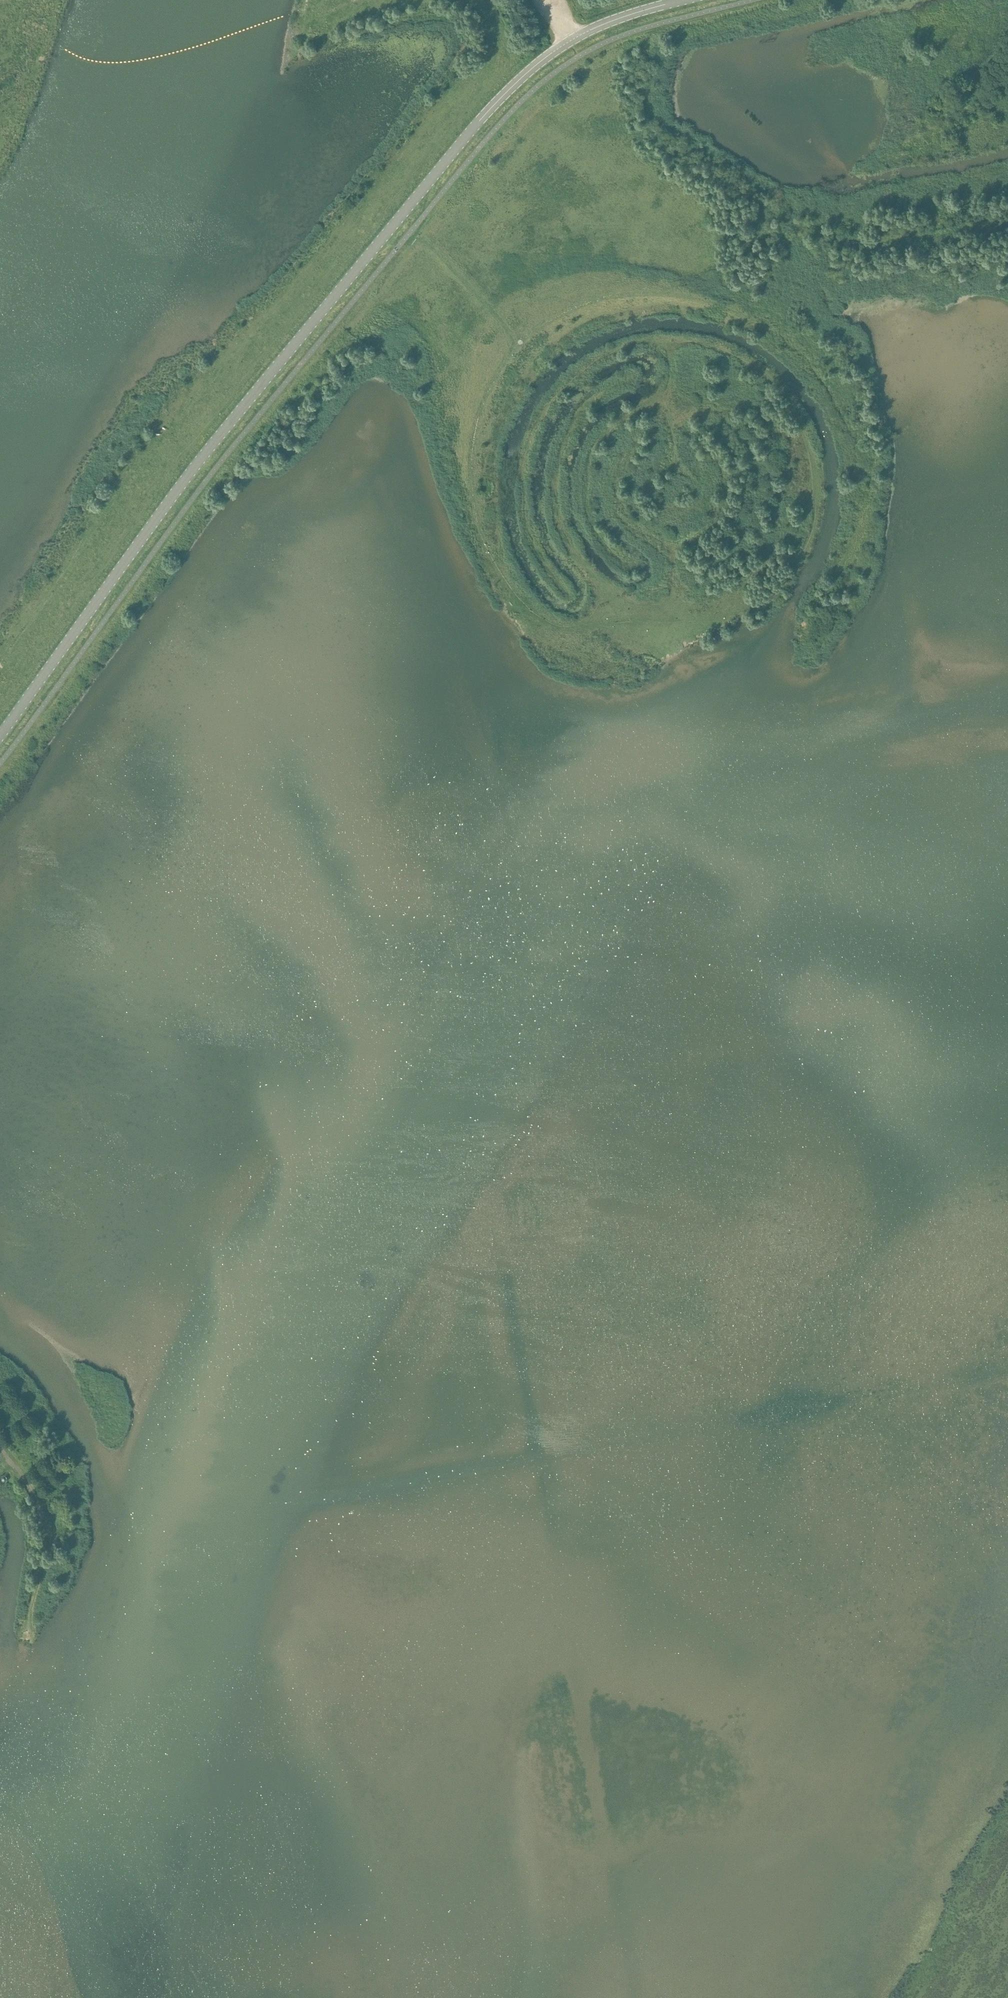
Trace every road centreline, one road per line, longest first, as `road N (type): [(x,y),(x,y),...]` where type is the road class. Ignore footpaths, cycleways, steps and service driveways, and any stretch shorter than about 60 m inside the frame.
road 1 (secondary): [(0,737),(217,438),(500,102),(572,38),(686,0)]

